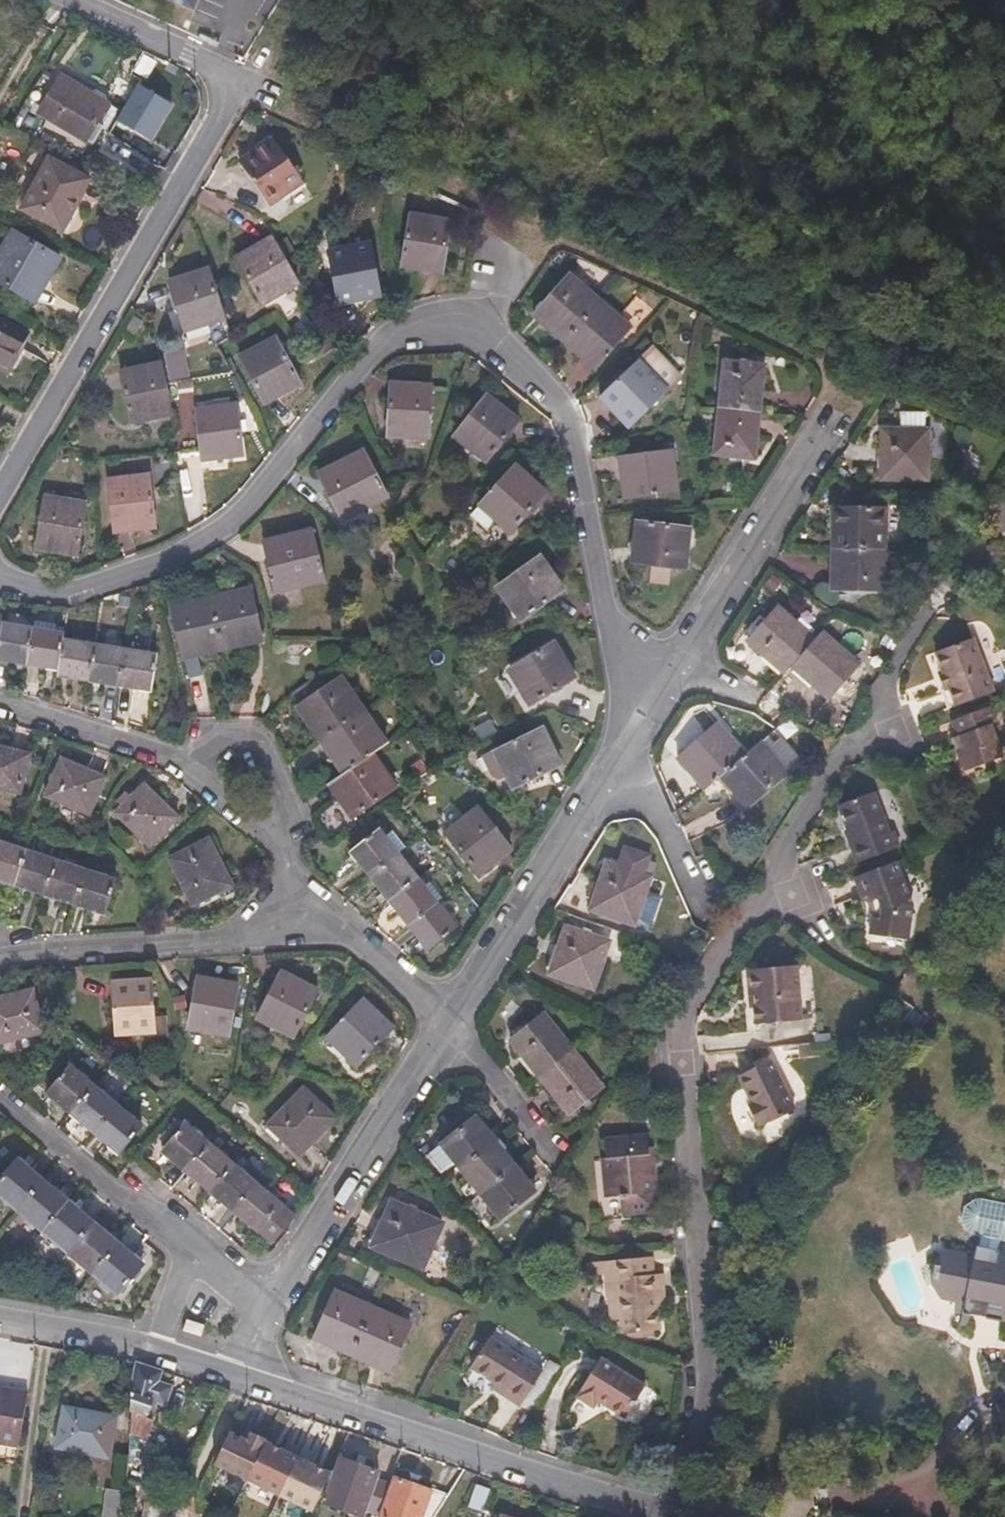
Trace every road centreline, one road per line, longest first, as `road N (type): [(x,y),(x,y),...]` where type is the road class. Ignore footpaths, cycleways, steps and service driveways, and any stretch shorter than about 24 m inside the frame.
road 1 (residential): [(0,574),(27,589),(74,590),(197,548),(264,489),(394,331),(455,323),(495,343),(565,417),(611,628),(648,711)]
road 2 (residential): [(681,1512),(708,1353),(675,1027),(752,902),(790,889),(783,851),(850,739),(894,727)]
road 3 (residential): [(0,489),(238,82),(72,0)]
road 4 (residential): [(239,1368),(570,1484)]
road 5 (residential): [(275,1299),(441,1017)]
road 6 (residential): [(441,1017),(626,751)]
road 7 (residential): [(0,952),(314,926)]
road 8 (residential): [(677,670),(837,411)]
road 9 (residential): [(190,1244),(0,1087)]
road 10 (residential): [(285,858),(290,810),(281,771),(259,737),(197,733),(191,764)]
road 11 (residential): [(191,764),(0,702)]
road 12 (residential): [(571,1164),(441,1017)]
road 13 (residential): [(626,751),(706,906)]
road 14 (residential): [(441,1017),(339,928),(314,926)]
road 15 (residential): [(0,1315),(146,1340)]
road 16 (residential): [(285,858),(191,764)]

